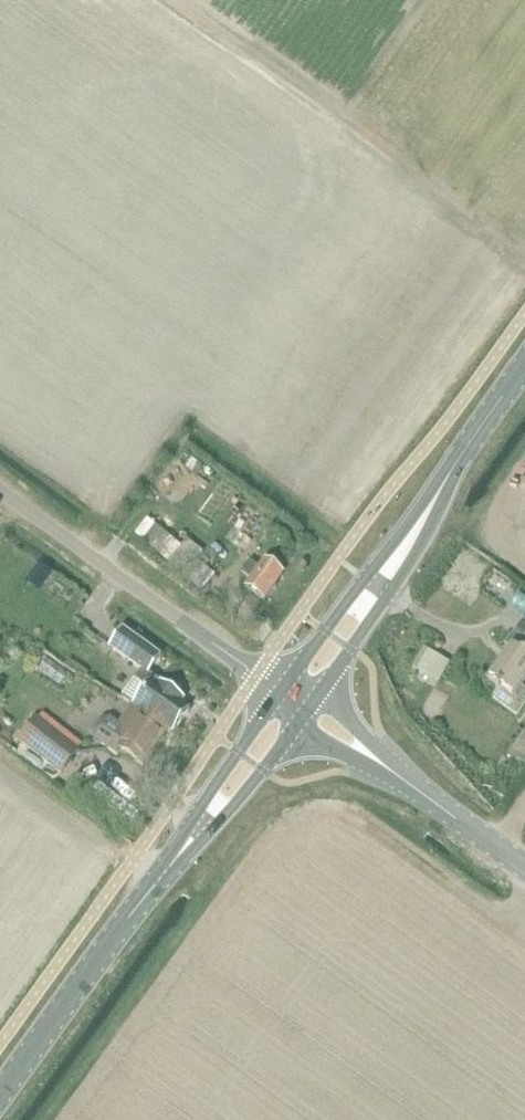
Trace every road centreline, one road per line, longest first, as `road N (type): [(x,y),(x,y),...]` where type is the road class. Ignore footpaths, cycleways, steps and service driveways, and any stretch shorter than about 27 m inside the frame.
road 1 (tertiary): [(0,1099),(289,698)]
road 2 (tertiary): [(289,698),(524,367)]
road 3 (unclassified): [(289,698),(0,490)]
road 4 (tertiary): [(524,867),(289,698)]

